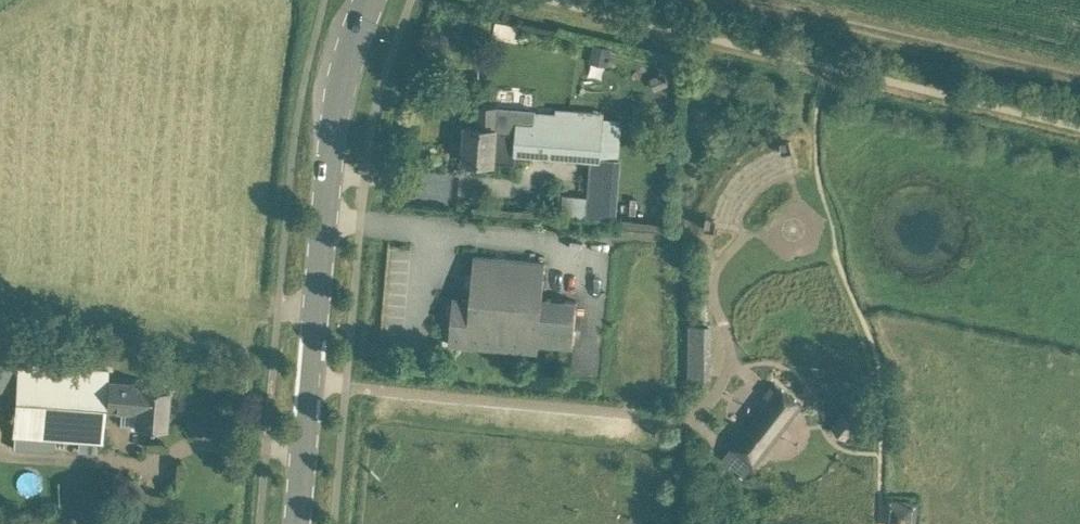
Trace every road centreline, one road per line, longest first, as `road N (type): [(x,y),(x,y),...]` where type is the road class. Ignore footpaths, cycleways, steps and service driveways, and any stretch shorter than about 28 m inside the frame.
road 1 (secondary): [(298,523),(338,98),(370,0)]
road 2 (track): [(700,0),(1079,88)]

